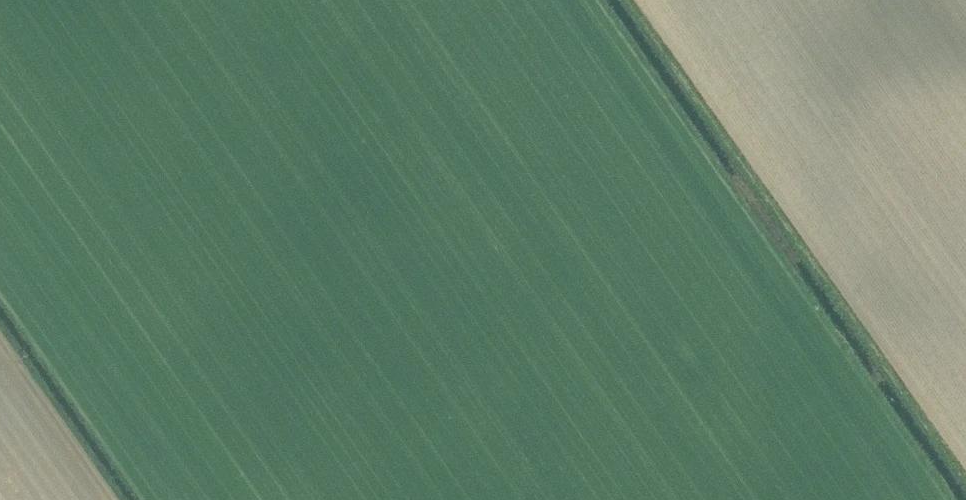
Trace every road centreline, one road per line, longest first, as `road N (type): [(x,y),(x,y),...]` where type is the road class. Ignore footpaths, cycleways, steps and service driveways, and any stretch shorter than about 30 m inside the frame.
road 1 (track): [(101,499),(0,357)]

